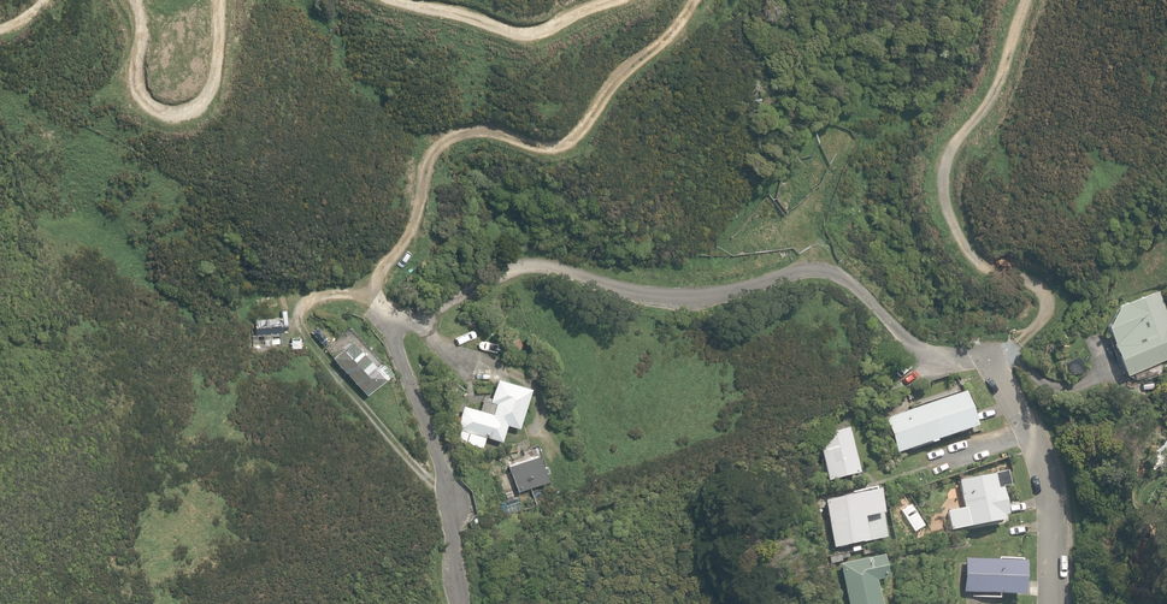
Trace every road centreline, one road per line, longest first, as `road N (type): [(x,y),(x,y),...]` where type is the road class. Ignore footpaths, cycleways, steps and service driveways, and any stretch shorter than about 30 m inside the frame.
road 1 (track): [(692,0),(673,33),(620,75),(567,144),(541,148),(490,131),(439,148),(427,162),(412,235),(369,284),(369,301),(389,324)]
road 2 (track): [(1025,0),(993,93),(948,158),(944,193),(966,249),(1045,295),(1045,313),(1028,336)]
road 3 (track): [(126,0),(135,18),(127,80),(140,109),(168,118),(201,96),(214,0)]
road 4 (track): [(380,0),(406,14),(530,39),(571,15),(627,0)]
road 5 (residential): [(1053,603),(1047,482),(989,358)]

